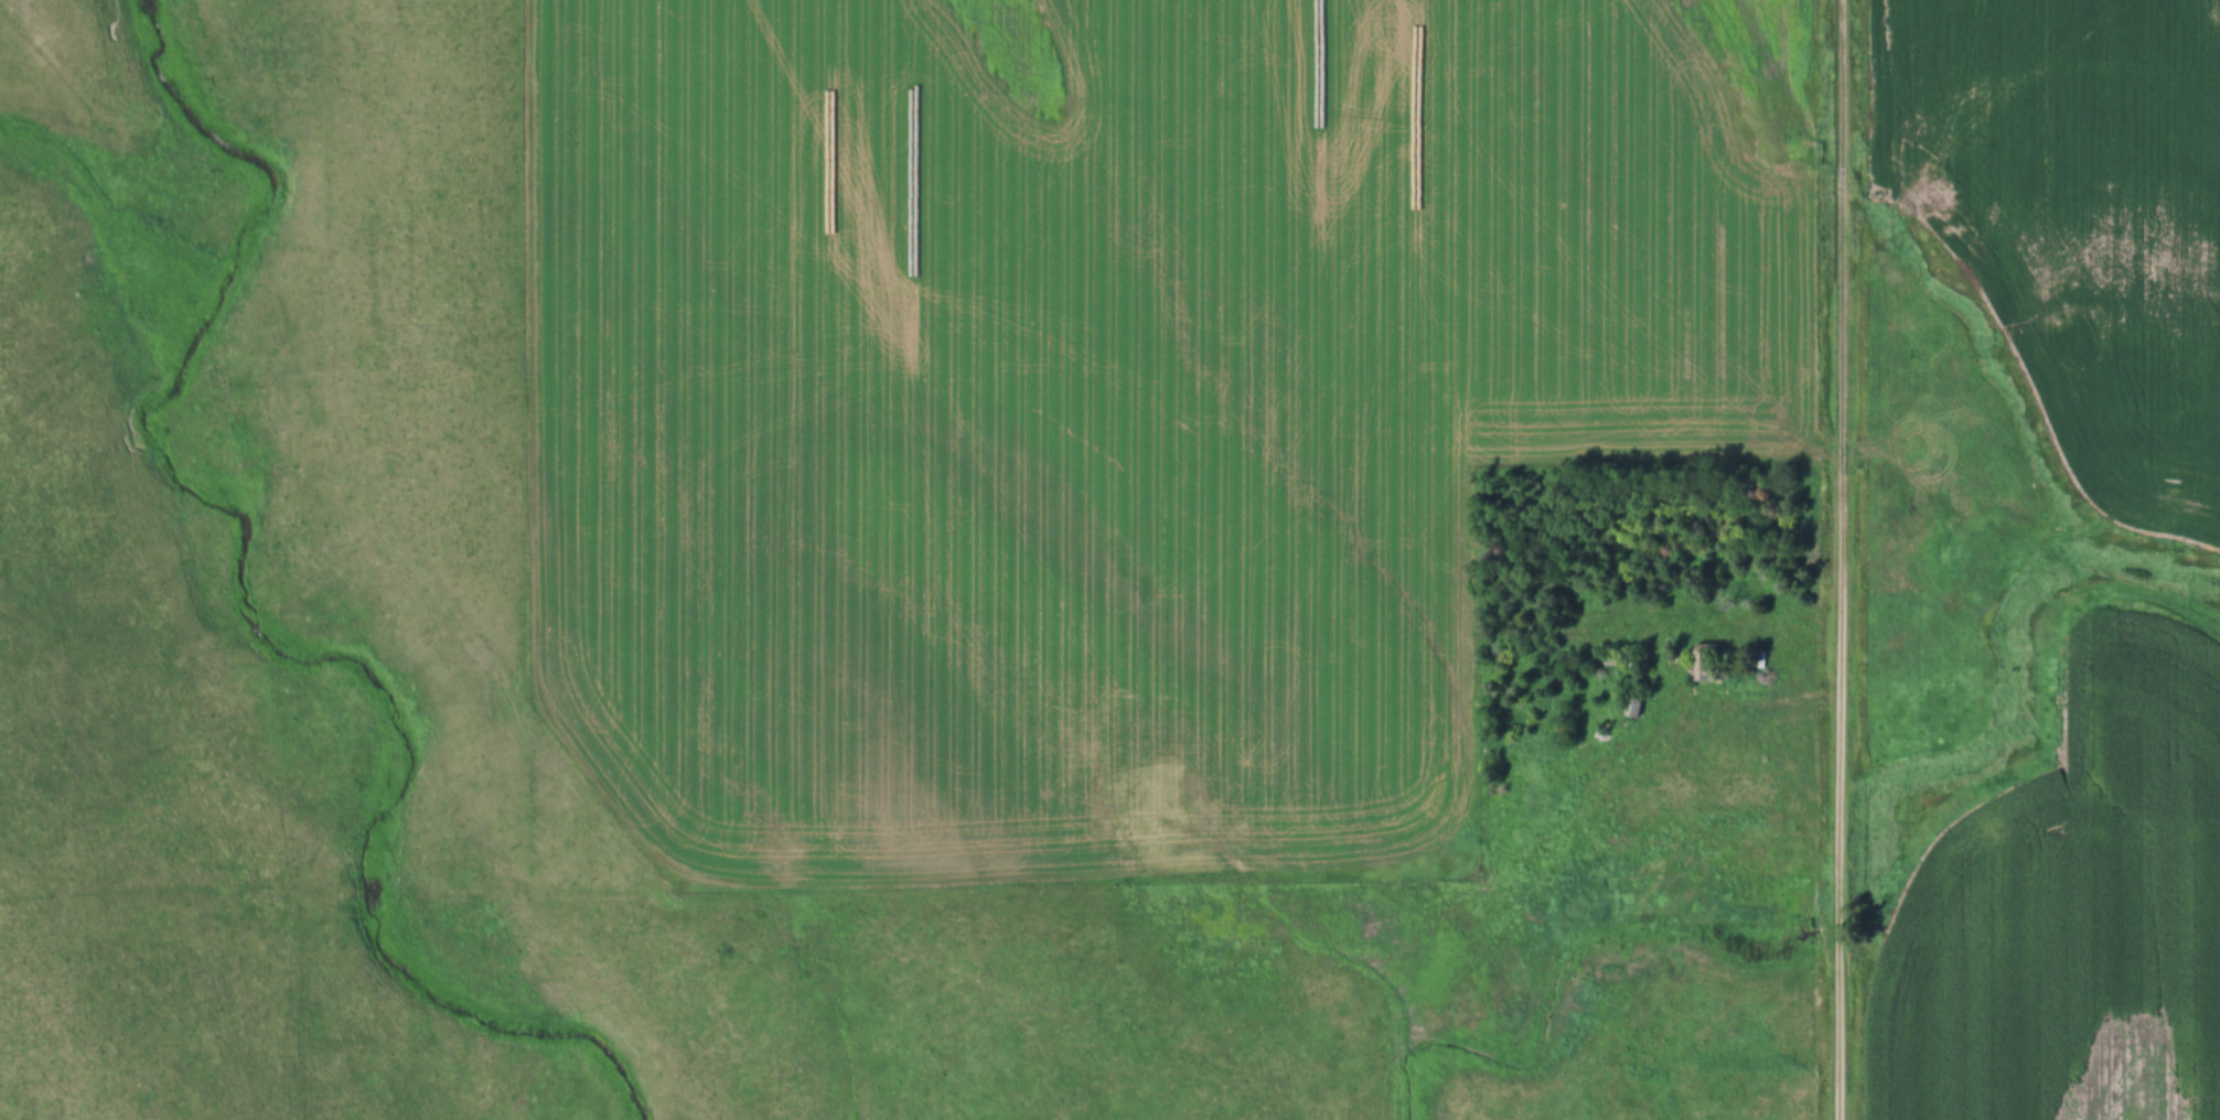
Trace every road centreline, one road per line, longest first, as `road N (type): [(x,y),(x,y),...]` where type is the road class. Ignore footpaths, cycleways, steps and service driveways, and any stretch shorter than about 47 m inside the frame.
road 1 (track): [(1840,1119),(1841,0)]

